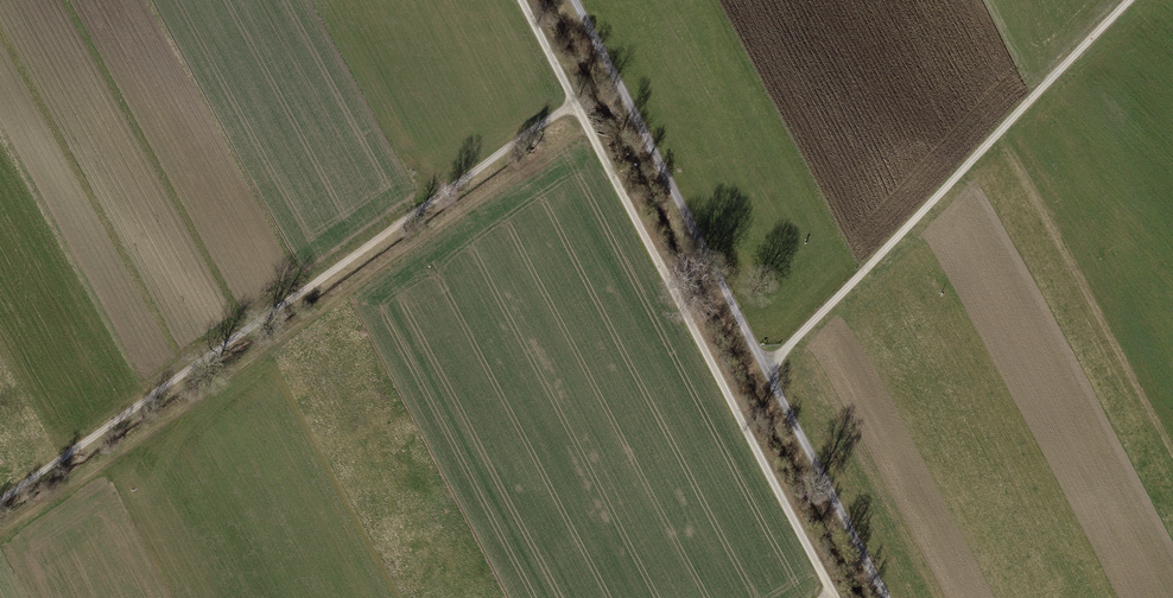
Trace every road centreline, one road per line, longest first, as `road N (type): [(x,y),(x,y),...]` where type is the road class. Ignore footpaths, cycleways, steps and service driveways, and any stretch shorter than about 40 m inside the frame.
road 1 (track): [(588,127),(0,538)]
road 2 (track): [(0,502),(575,102)]
road 3 (track): [(575,102),(833,597)]
road 4 (track): [(766,369),(1133,0)]
road 5 (track): [(766,369),(574,0)]
road 6 (track): [(886,597),(766,369)]

